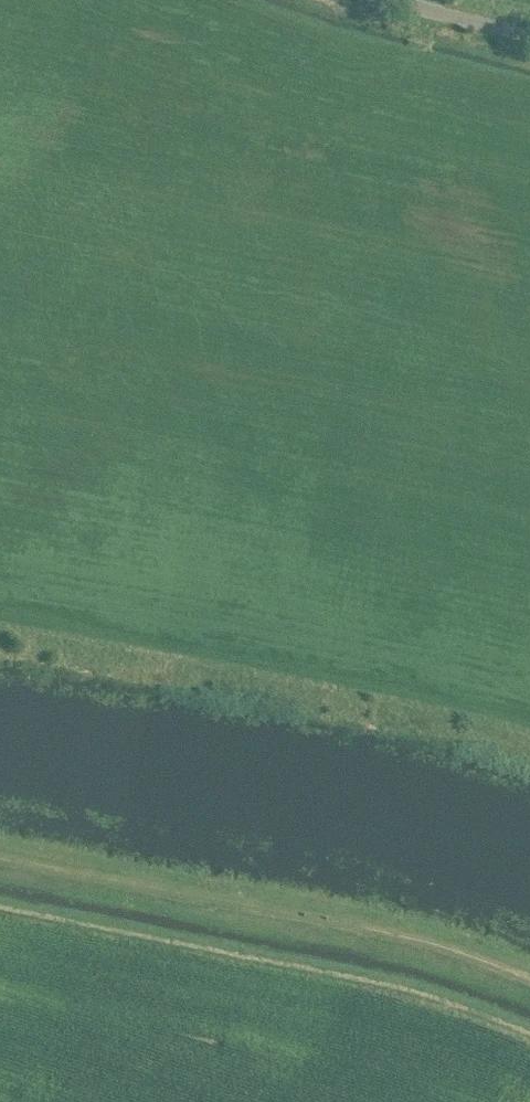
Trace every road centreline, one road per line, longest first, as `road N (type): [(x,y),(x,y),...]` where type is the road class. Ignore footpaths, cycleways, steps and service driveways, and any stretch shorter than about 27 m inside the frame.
road 1 (unclassified): [(529,37),(379,0)]

